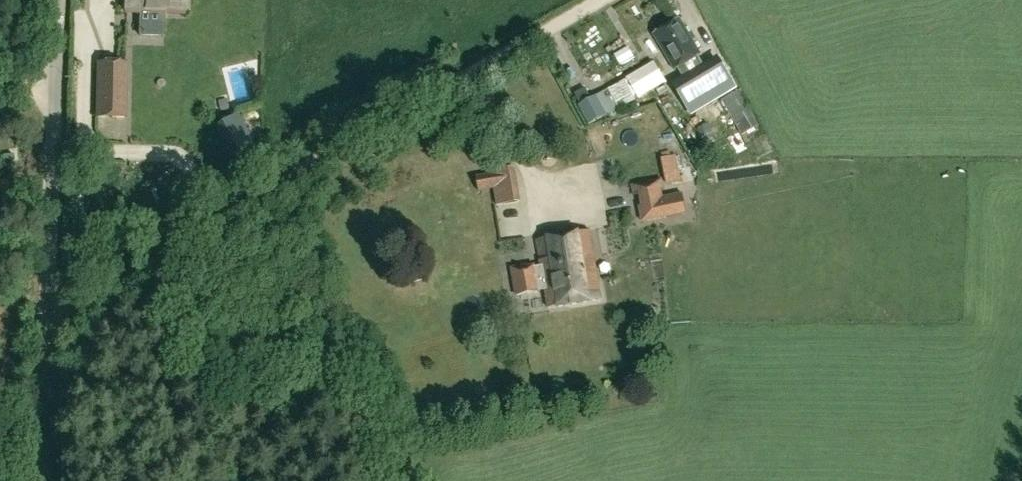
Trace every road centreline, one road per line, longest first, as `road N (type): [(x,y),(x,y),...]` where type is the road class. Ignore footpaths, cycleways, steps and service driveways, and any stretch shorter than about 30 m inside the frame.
road 1 (track): [(601,0),(49,327)]
road 2 (unclassified): [(46,480),(57,0)]

